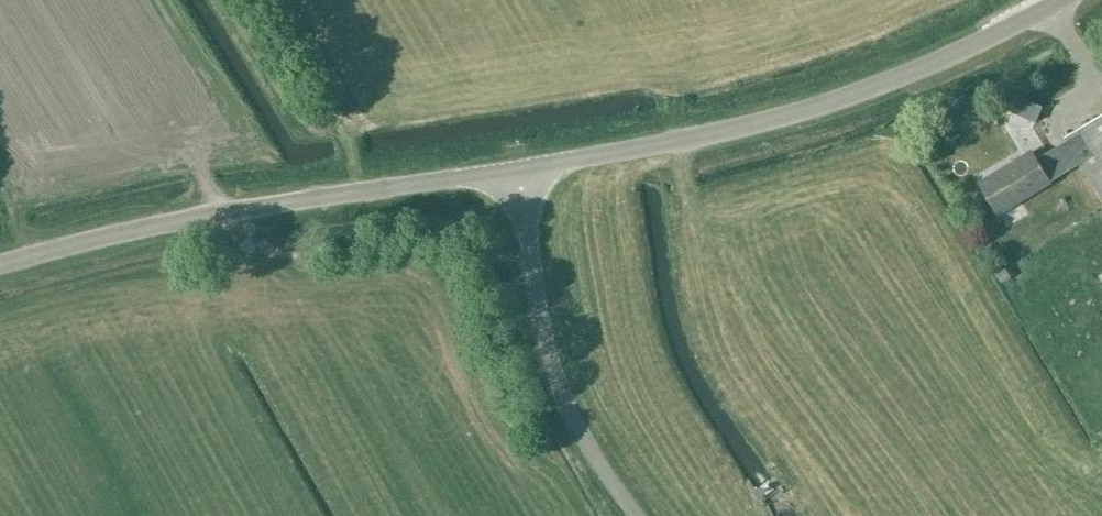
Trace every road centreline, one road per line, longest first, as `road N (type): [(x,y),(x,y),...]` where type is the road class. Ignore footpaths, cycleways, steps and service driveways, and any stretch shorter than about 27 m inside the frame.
road 1 (unclassified): [(518,167),(713,135),(881,88),(1036,23),(1073,0)]
road 2 (unclassified): [(0,266),(264,204),(518,167)]
road 3 (unclassified): [(518,167),(549,375),(632,515)]

